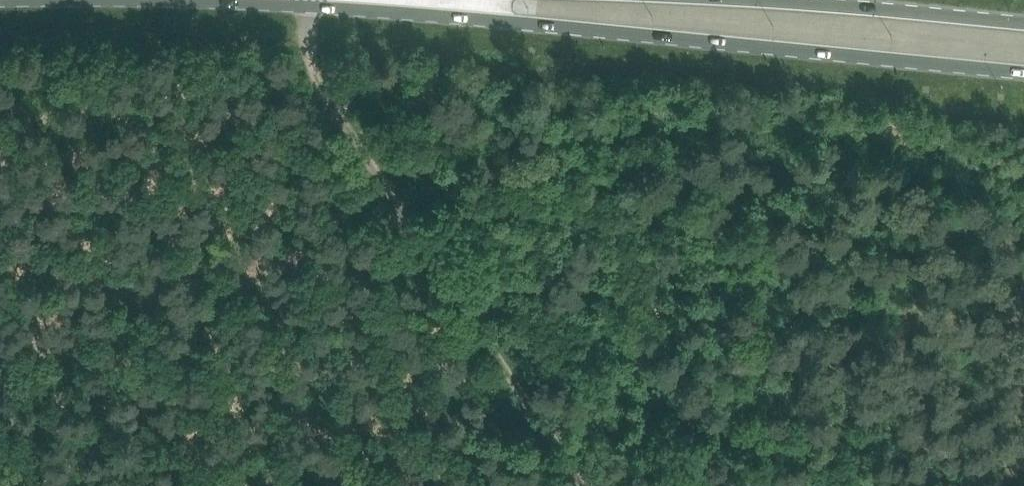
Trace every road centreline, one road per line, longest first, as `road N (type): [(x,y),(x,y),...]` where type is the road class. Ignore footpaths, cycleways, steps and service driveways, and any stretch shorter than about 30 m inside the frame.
road 1 (primary): [(352,0),(1023,71)]
road 2 (primary): [(1023,23),(715,0)]

